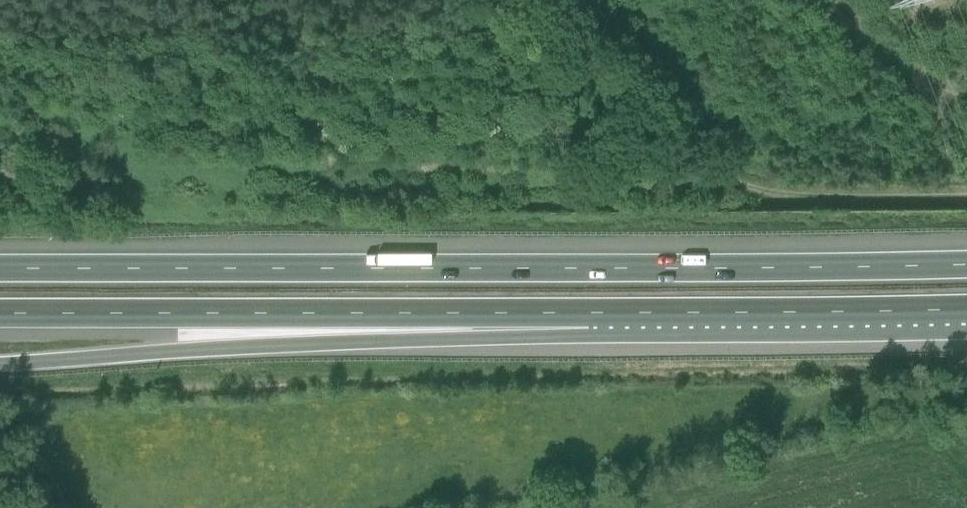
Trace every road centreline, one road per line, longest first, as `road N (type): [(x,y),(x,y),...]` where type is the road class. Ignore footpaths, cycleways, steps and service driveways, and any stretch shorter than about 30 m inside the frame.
road 1 (motorway): [(966,263),(0,269)]
road 2 (motorway): [(0,368),(425,340),(581,313)]
road 3 (motorway): [(0,314),(581,313)]
road 4 (track): [(516,0),(635,121),(710,182),(791,202),(966,198)]
road 5 (motorway): [(581,313),(966,307)]

